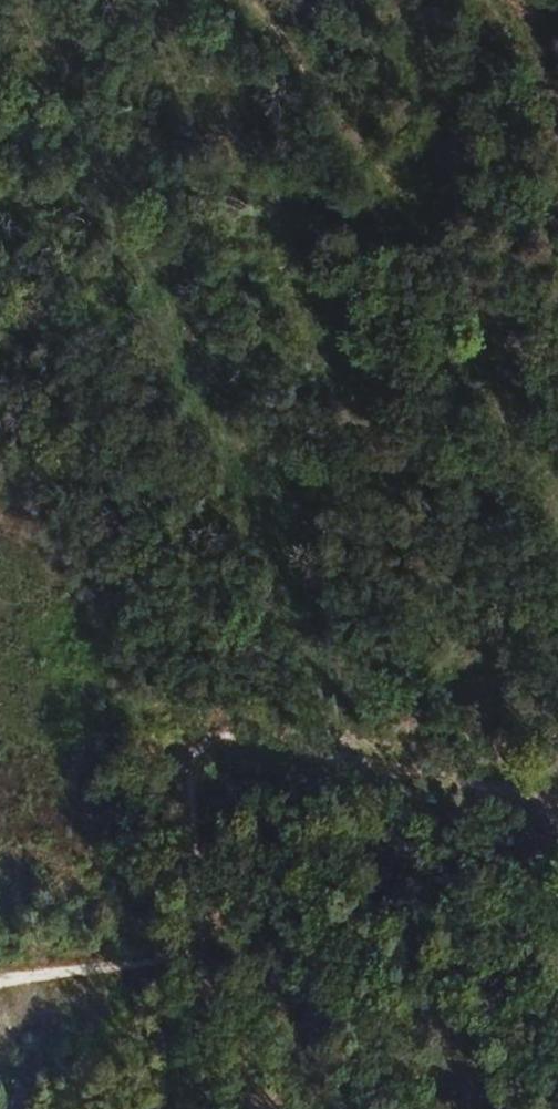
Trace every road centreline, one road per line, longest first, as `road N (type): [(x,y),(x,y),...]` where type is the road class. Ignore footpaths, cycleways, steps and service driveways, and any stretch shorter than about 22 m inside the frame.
road 1 (track): [(244,0),(557,404)]
road 2 (track): [(223,811),(212,957),(0,969)]

